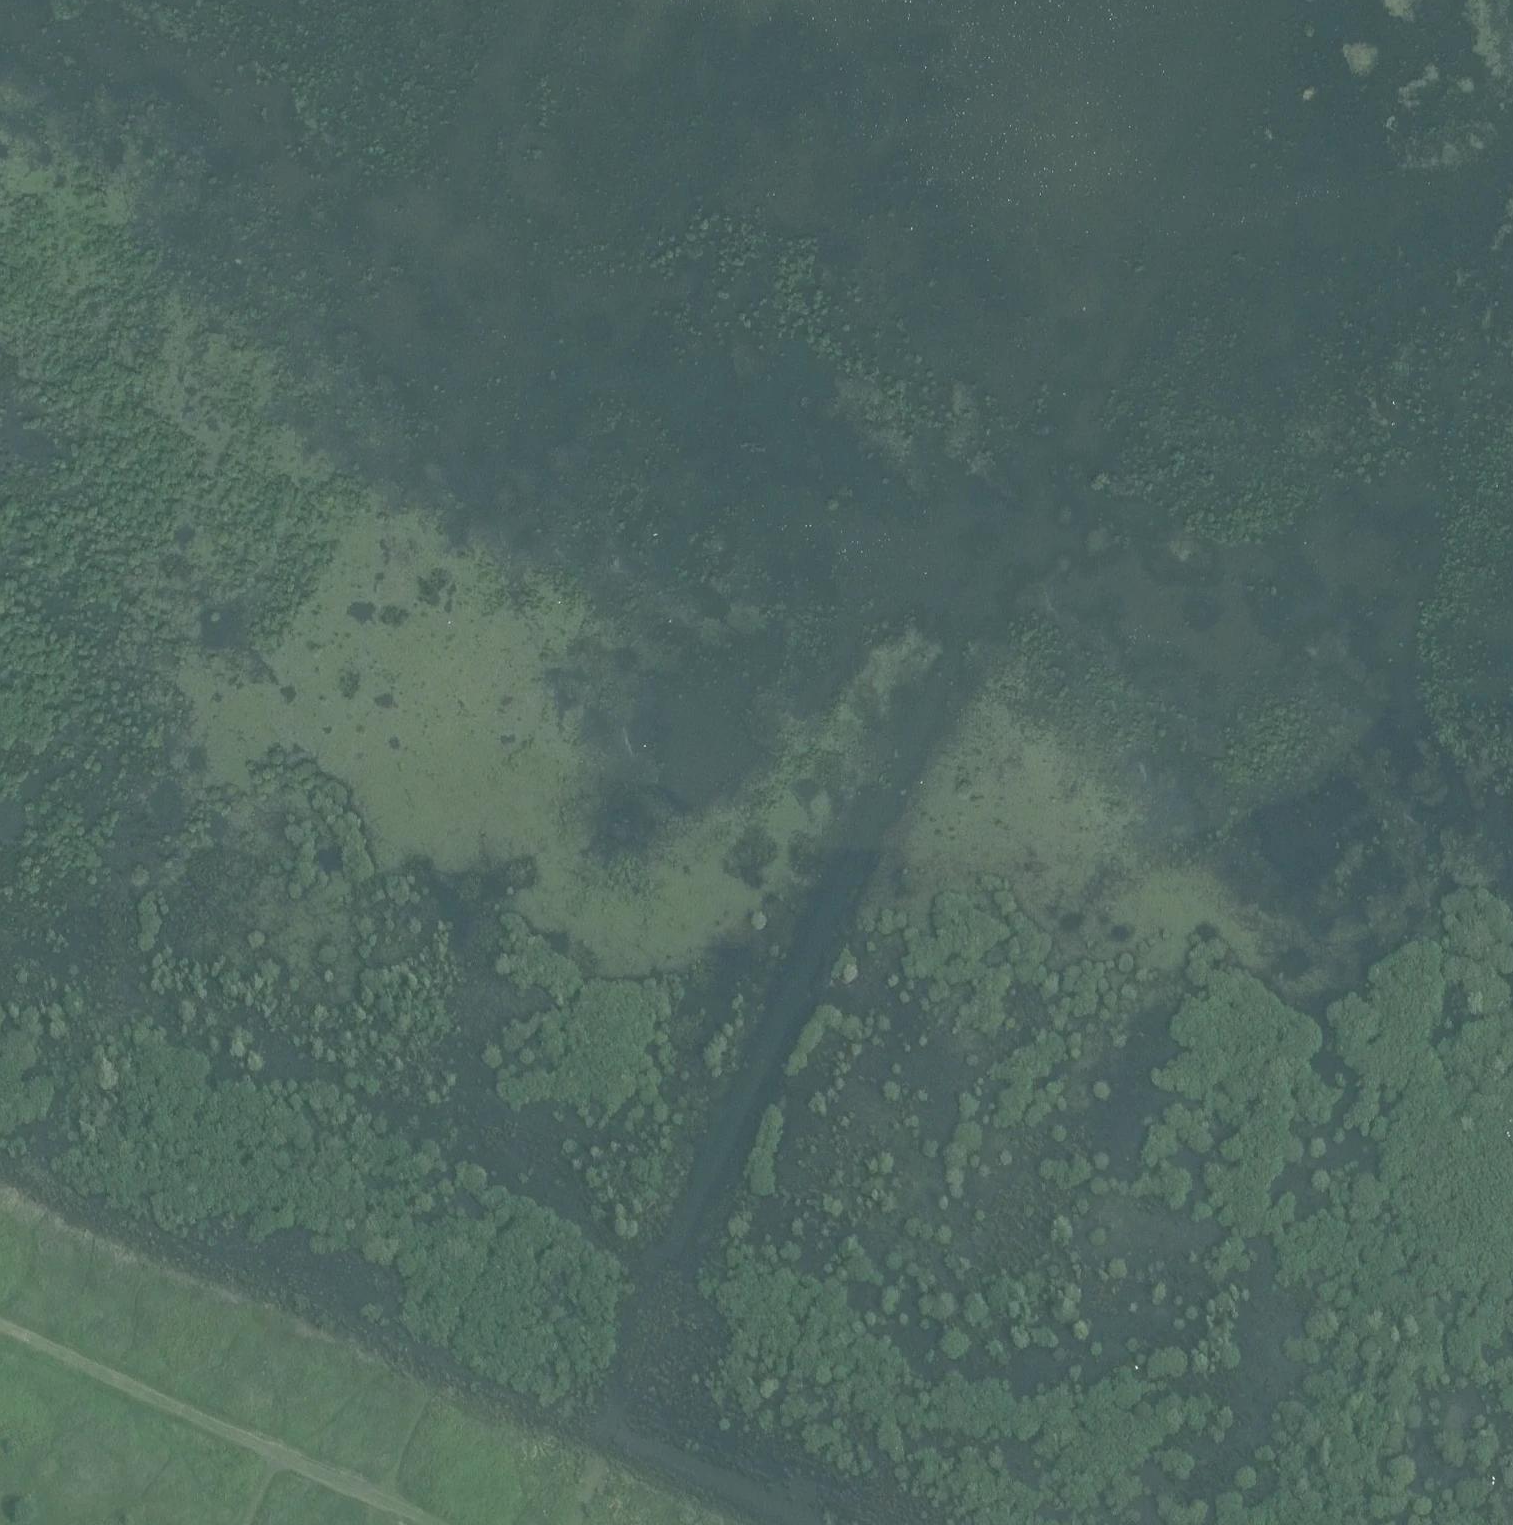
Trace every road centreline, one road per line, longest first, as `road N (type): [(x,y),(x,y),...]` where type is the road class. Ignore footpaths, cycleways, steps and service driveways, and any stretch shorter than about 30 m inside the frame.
road 1 (track): [(0,1322),(438,1524)]

